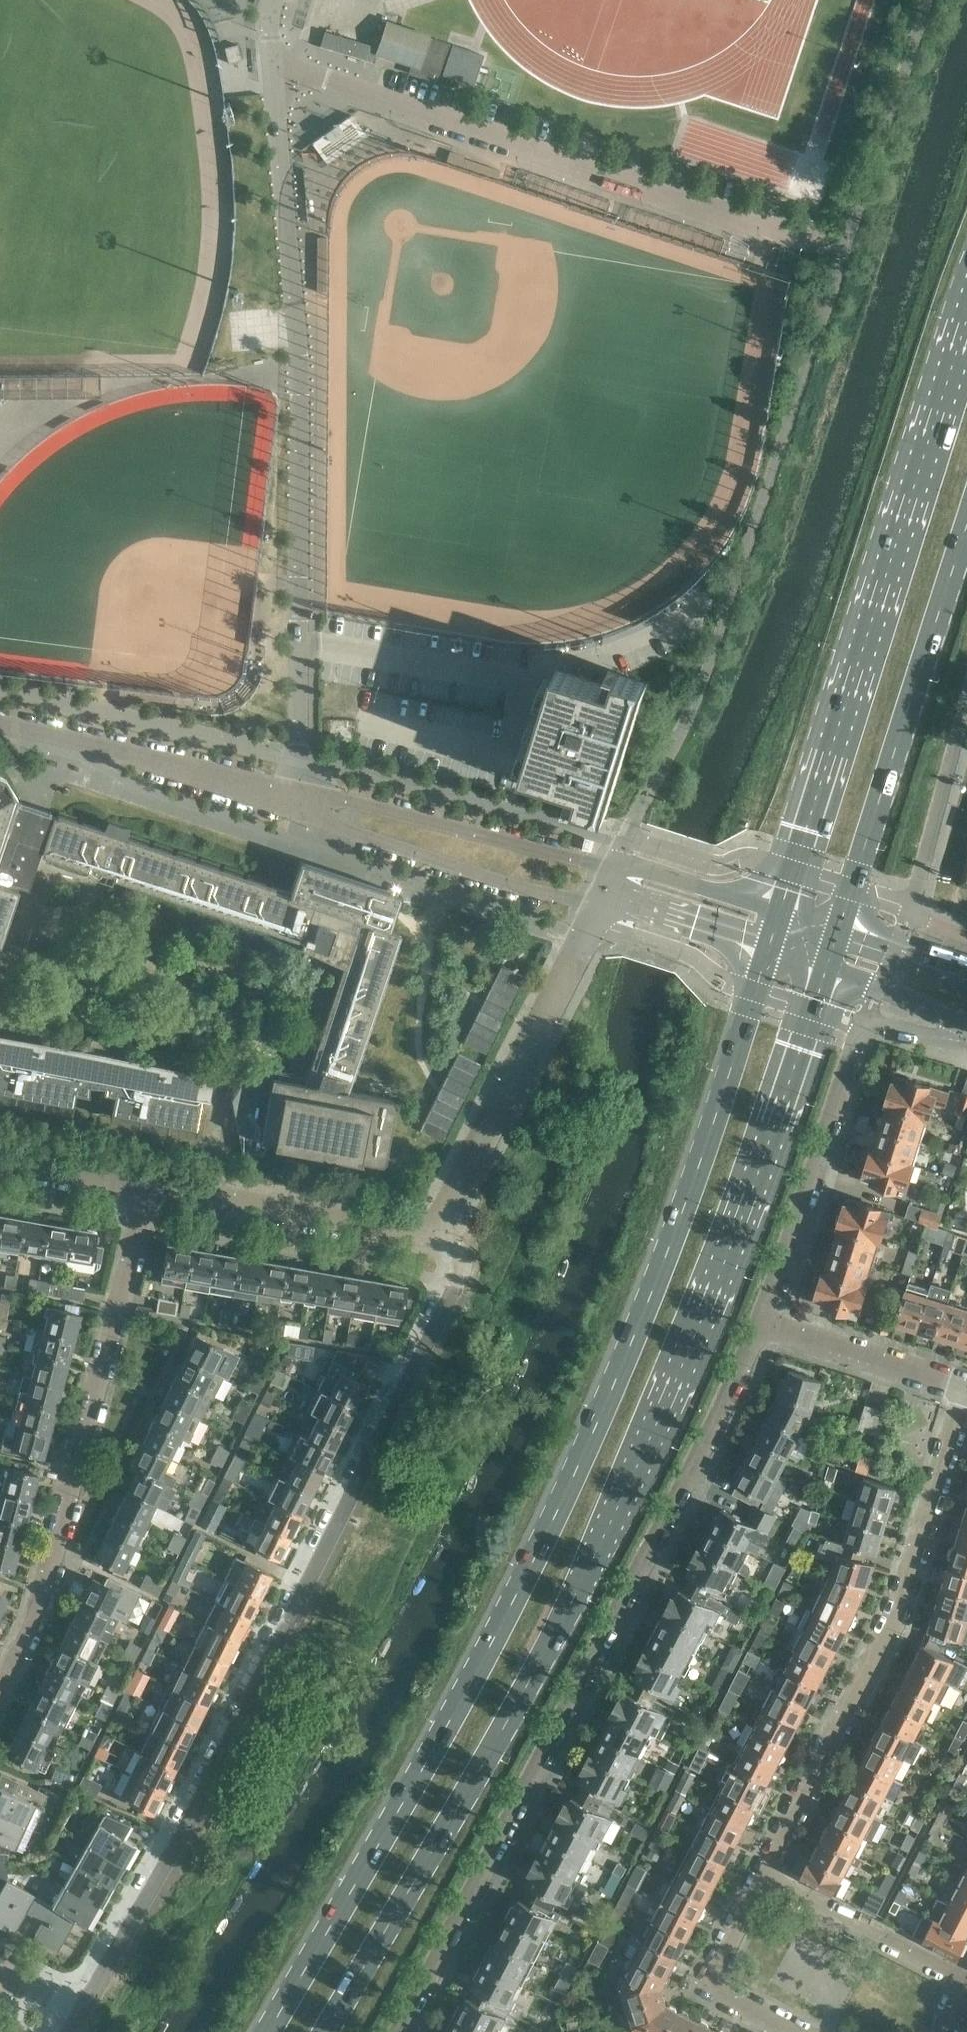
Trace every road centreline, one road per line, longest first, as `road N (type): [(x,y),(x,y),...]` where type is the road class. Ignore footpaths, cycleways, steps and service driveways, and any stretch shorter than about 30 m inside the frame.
road 1 (primary): [(768,949),(637,1326),(573,1472),(265,2031)]
road 2 (primary): [(323,2031),(608,1530),(707,1302),(825,970)]
road 3 (residential): [(434,1235),(459,1276),(74,2007)]
road 4 (residential): [(407,2031),(697,1487),(761,1320)]
road 5 (unclassified): [(295,790),(298,372),(273,62)]
road 6 (primary): [(966,312),(780,913)]
road 7 (unclassified): [(844,252),(273,62)]
road 8 (residential): [(961,1387),(893,1609),(764,1874)]
road 9 (residential): [(0,1675),(57,1539),(122,1295),(139,1186)]
road 10 (primary): [(832,937),(966,525)]
road 11 (residential): [(761,1320),(861,1025),(941,1037),(966,1023)]
road 12 (residential): [(434,1235),(601,896)]
road 13 (residential): [(295,790),(352,832),(518,885),(577,899),(601,896)]
road 14 (residential): [(613,866),(295,790)]
road 15 (residential): [(295,790),(0,723)]
road 16 (residential): [(434,1235),(139,1186)]
road 17 (residential): [(966,1984),(764,1874)]
road 18 (residential): [(764,1874),(706,1987),(796,2031)]
road 19 (residential): [(961,1387),(761,1320)]
road 20 (residential): [(601,896),(768,949)]
road 21 (residential): [(780,913),(613,866)]
road 22 (tertiary): [(825,970),(966,1022)]
road 23 (residential): [(139,1186),(0,1163)]
road 24 (tertiary): [(966,970),(832,937)]

